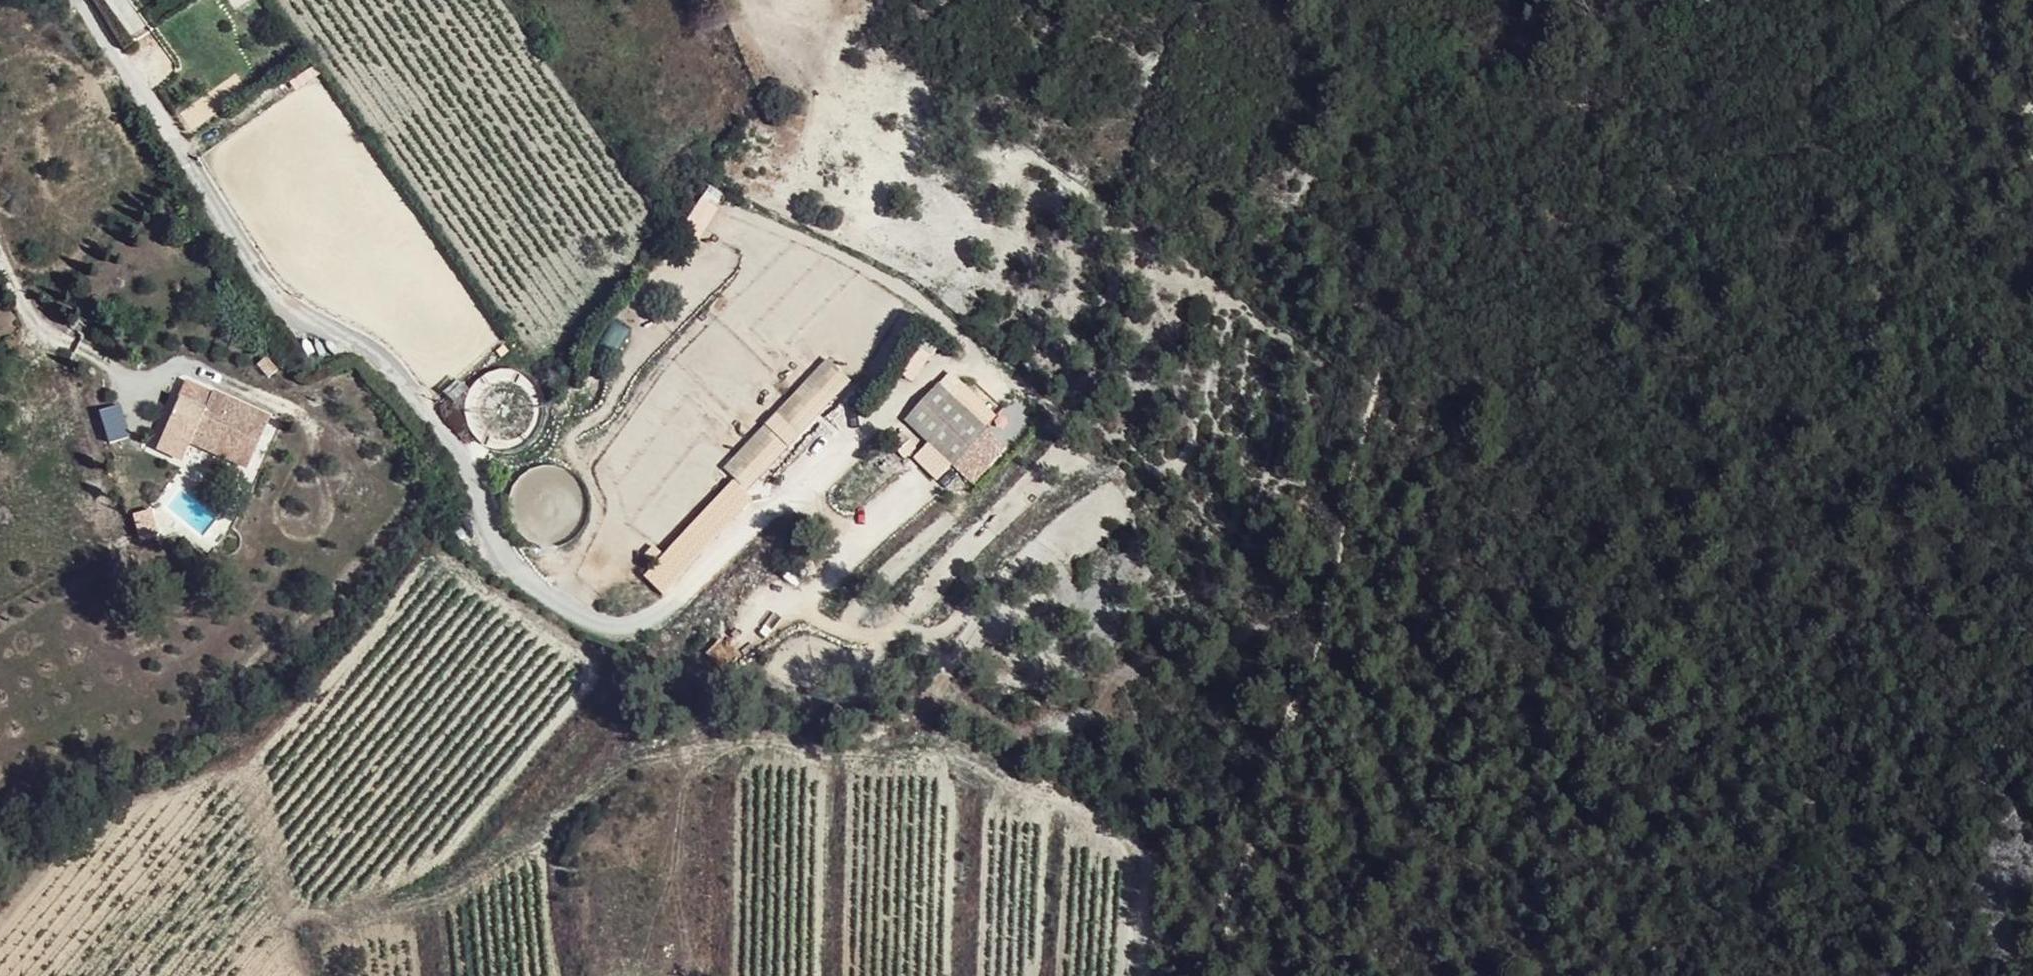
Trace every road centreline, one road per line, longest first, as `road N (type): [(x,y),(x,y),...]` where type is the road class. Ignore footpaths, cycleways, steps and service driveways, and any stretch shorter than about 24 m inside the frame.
road 1 (track): [(0,241),(36,314),(151,389)]

